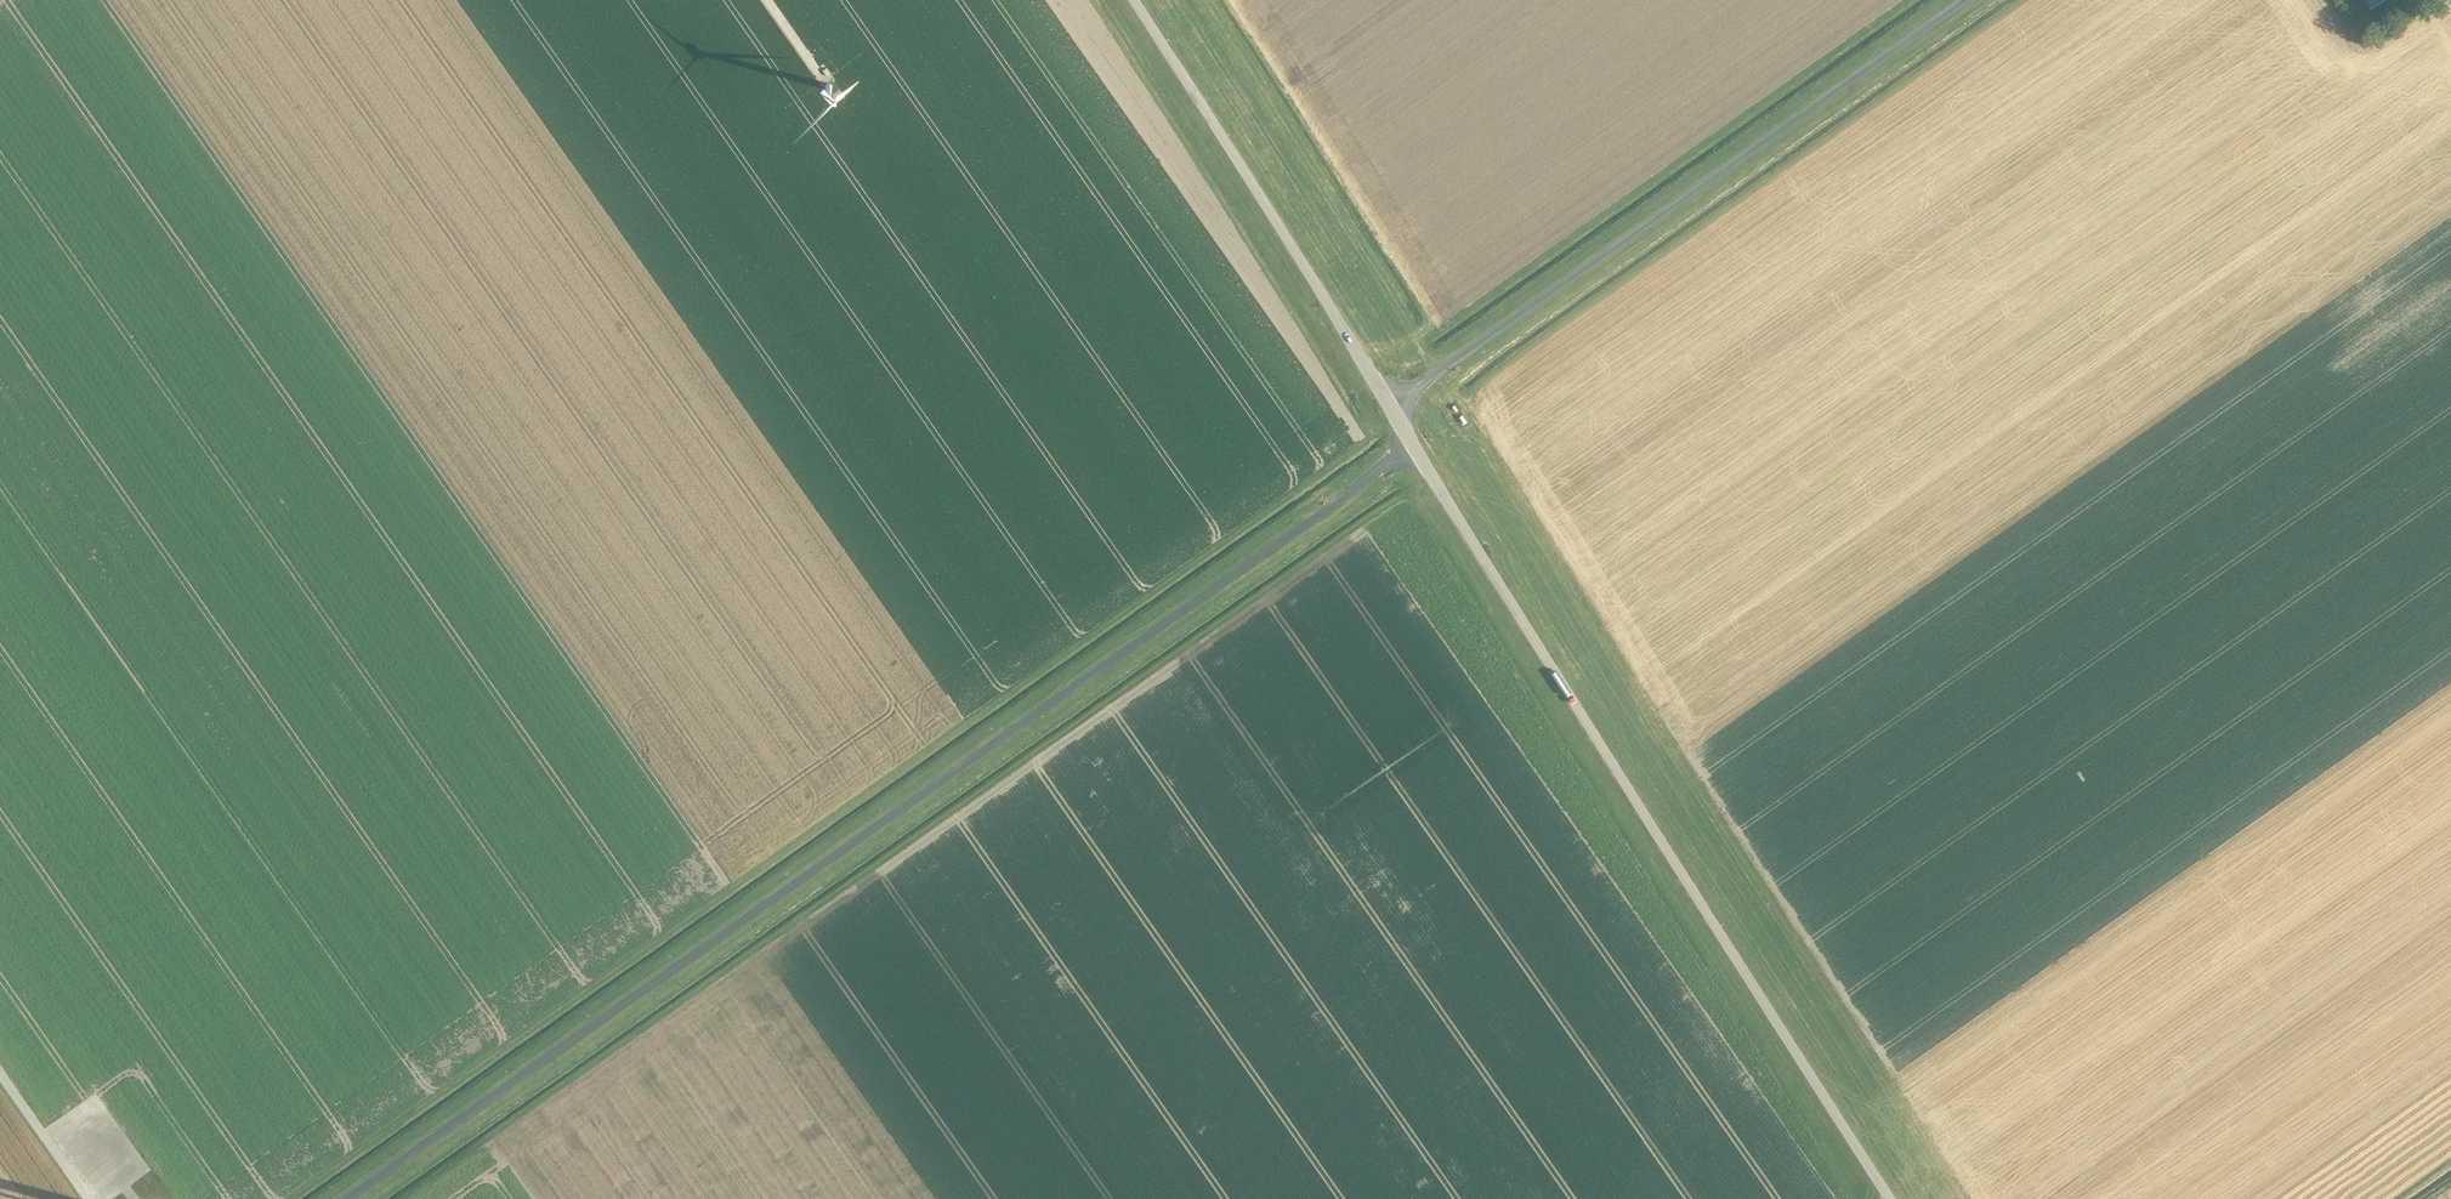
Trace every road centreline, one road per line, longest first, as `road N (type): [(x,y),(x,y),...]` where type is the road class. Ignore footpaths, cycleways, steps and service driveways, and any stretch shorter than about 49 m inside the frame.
road 1 (unclassified): [(1888,1198),(1389,405)]
road 2 (residential): [(1389,405),(1967,0)]
road 3 (unclassified): [(1389,405),(1133,0)]

